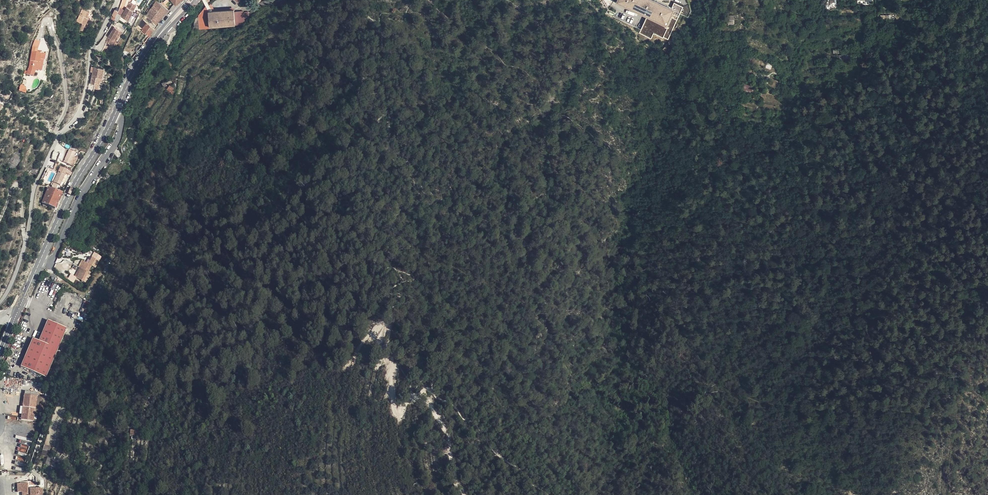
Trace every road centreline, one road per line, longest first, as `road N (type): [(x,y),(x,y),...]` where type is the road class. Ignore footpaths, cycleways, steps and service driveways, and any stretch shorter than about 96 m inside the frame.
road 1 (primary): [(16,316),(139,64),(191,0)]
road 2 (residential): [(0,303),(28,234),(35,187),(78,114),(91,49),(118,0)]

